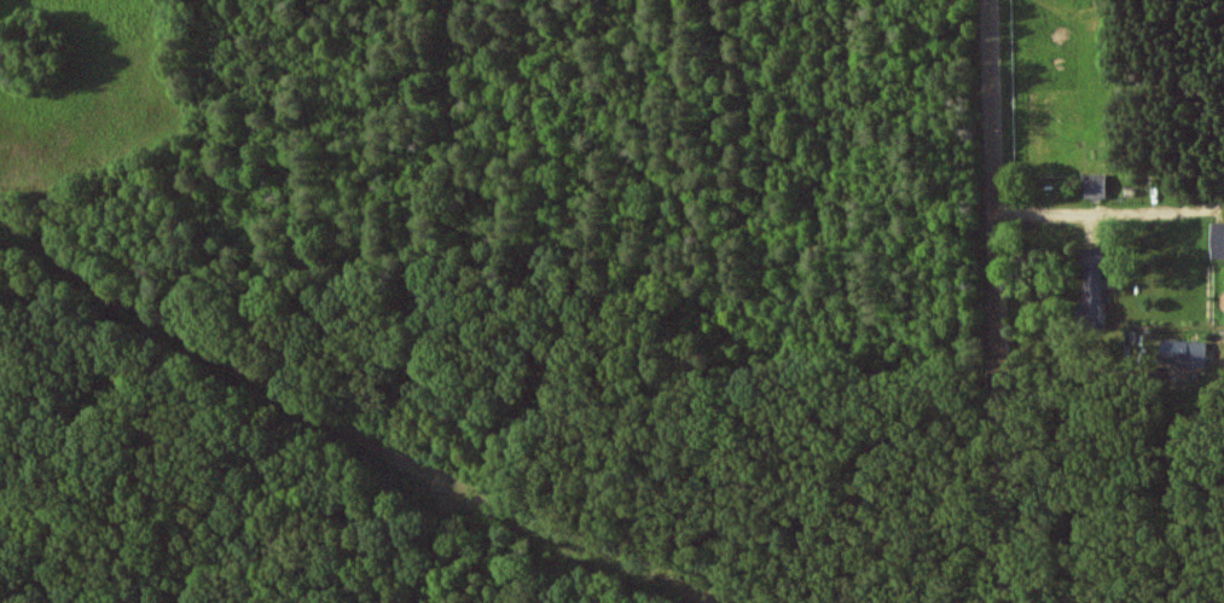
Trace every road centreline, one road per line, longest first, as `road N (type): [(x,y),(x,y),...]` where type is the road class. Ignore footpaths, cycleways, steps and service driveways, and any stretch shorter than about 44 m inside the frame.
road 1 (residential): [(1005,602),(986,0)]

